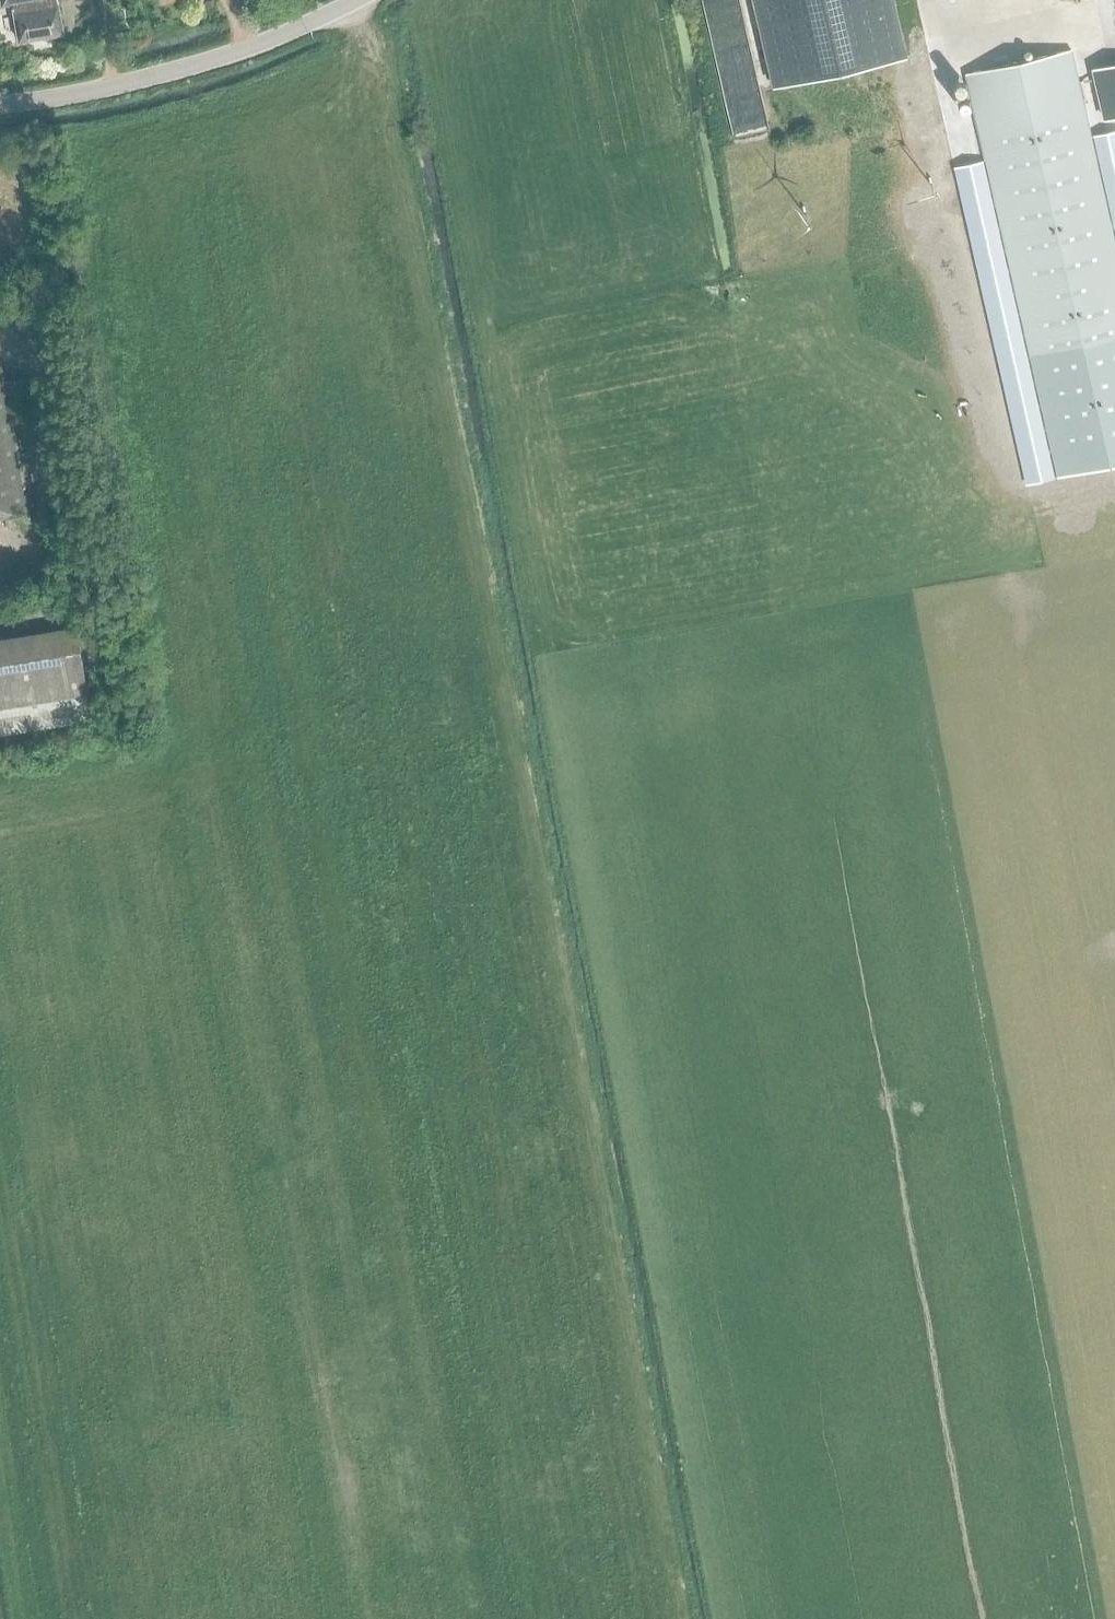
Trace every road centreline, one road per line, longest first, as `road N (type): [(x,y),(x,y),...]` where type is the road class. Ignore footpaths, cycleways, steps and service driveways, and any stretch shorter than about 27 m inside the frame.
road 1 (unclassified): [(0,103),(144,81),(370,0)]

